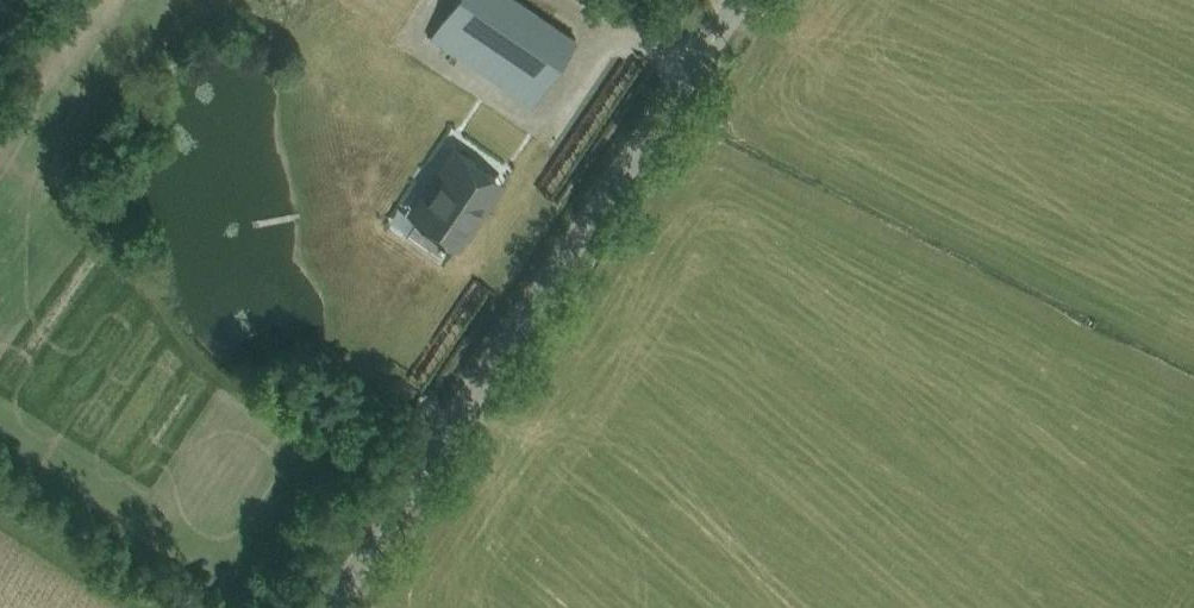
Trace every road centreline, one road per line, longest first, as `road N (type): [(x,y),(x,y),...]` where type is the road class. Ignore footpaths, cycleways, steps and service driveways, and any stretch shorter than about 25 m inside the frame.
road 1 (unclassified): [(334,607),(745,0)]

